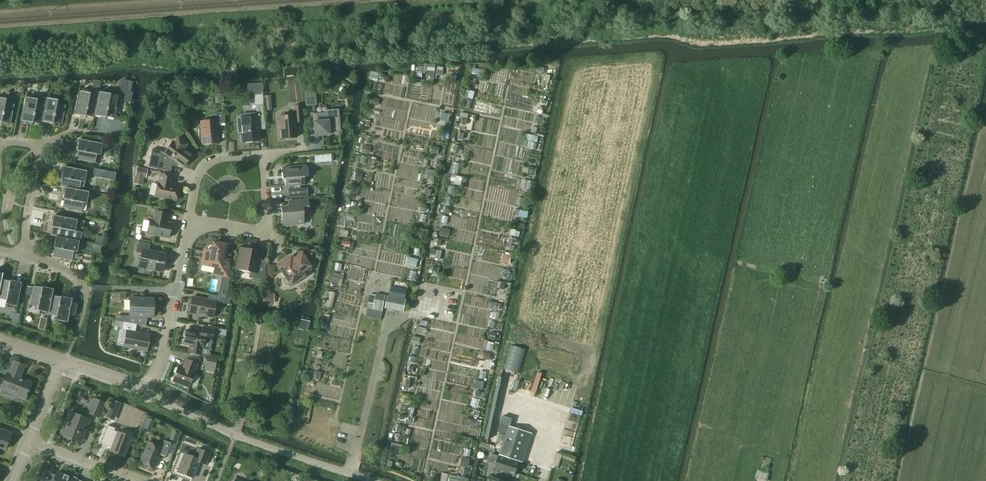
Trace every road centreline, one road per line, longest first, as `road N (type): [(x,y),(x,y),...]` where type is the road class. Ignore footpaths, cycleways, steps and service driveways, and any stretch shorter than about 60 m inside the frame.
road 1 (unclassified): [(366,480),(236,434),(145,389)]
road 2 (residential): [(145,389),(160,357),(188,225)]
road 3 (residential): [(188,225),(259,230),(262,154)]
road 4 (residential): [(188,225),(204,164),(262,154)]
road 5 (residential): [(145,480),(31,442)]

